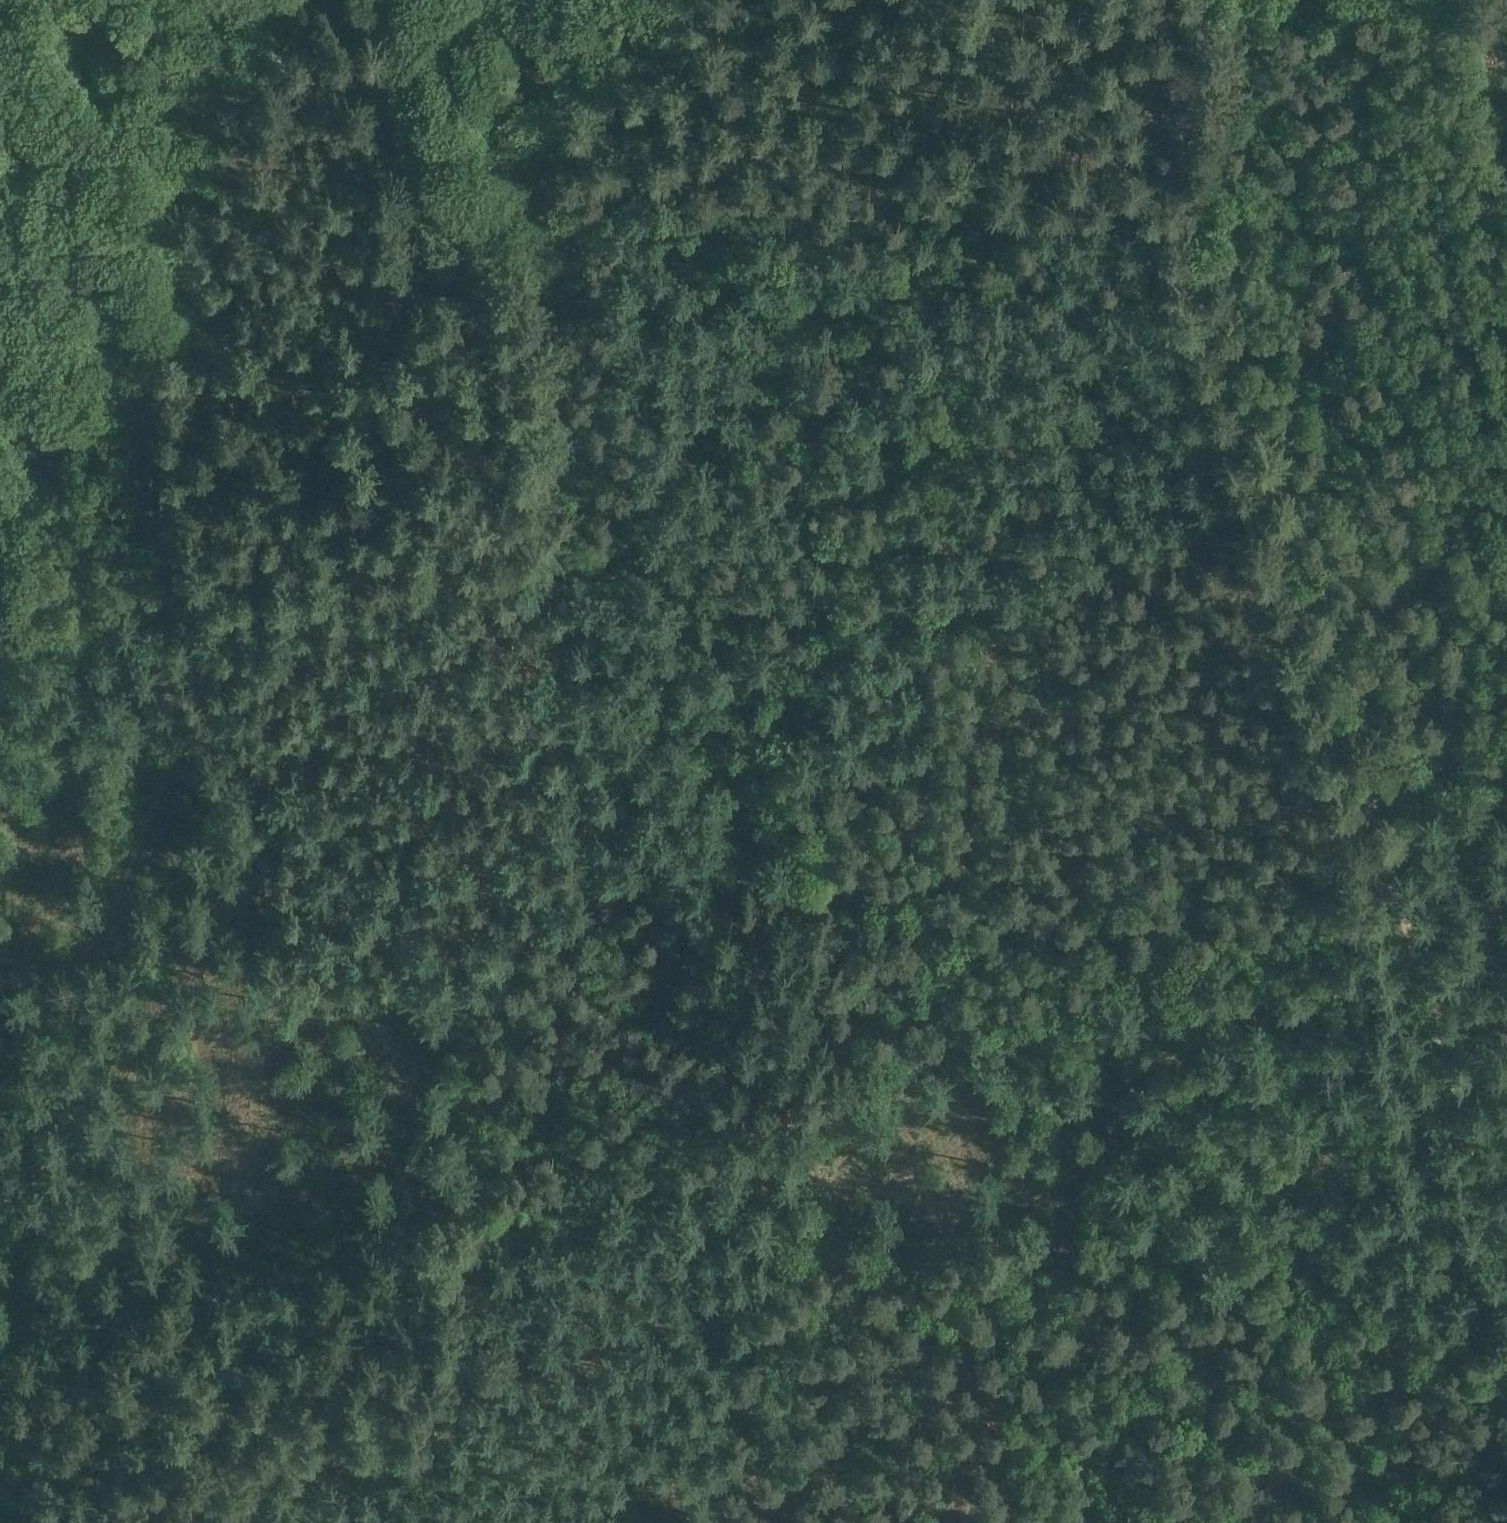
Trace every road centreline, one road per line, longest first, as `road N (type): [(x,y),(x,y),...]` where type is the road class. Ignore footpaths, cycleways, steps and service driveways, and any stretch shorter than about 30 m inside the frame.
road 1 (track): [(1212,0),(1185,105),(1184,173),(1396,884),(1472,1112),(1506,1174)]
road 2 (track): [(637,1173),(0,1350)]
road 3 (track): [(1396,884),(945,1036),(832,1104)]
road 4 (track): [(832,1104),(664,1164)]
road 5 (track): [(1506,747),(1368,792)]
road 6 (track): [(0,97),(89,10)]

